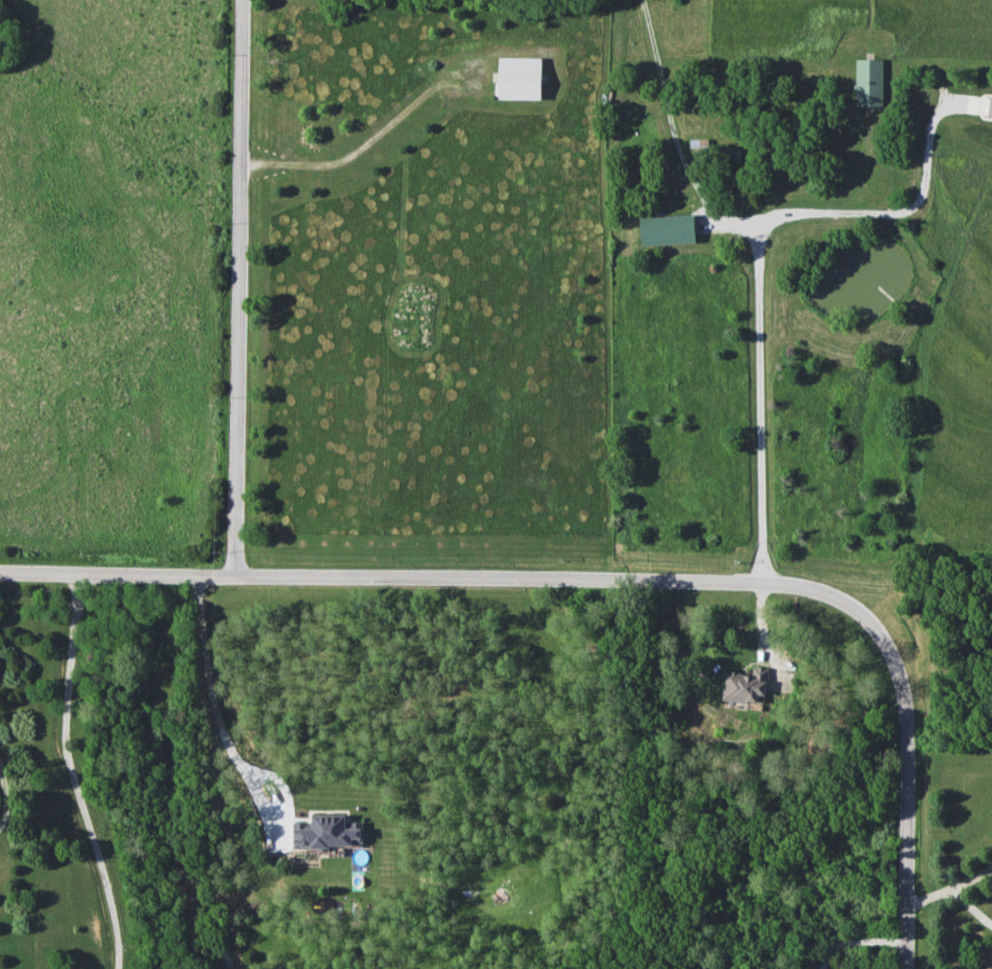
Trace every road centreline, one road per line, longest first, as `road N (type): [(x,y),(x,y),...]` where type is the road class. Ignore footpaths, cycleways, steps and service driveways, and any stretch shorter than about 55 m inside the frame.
road 1 (residential): [(765,583),(0,572)]
road 2 (residential): [(241,575),(245,0)]
road 3 (residential): [(909,968),(910,700),(901,664),(878,626),(853,606),(813,589),(765,583)]
road 4 (residential): [(75,573),(59,744),(96,845),(120,968)]
road 5 (residential): [(244,163),(336,164),(446,80),(474,77)]

